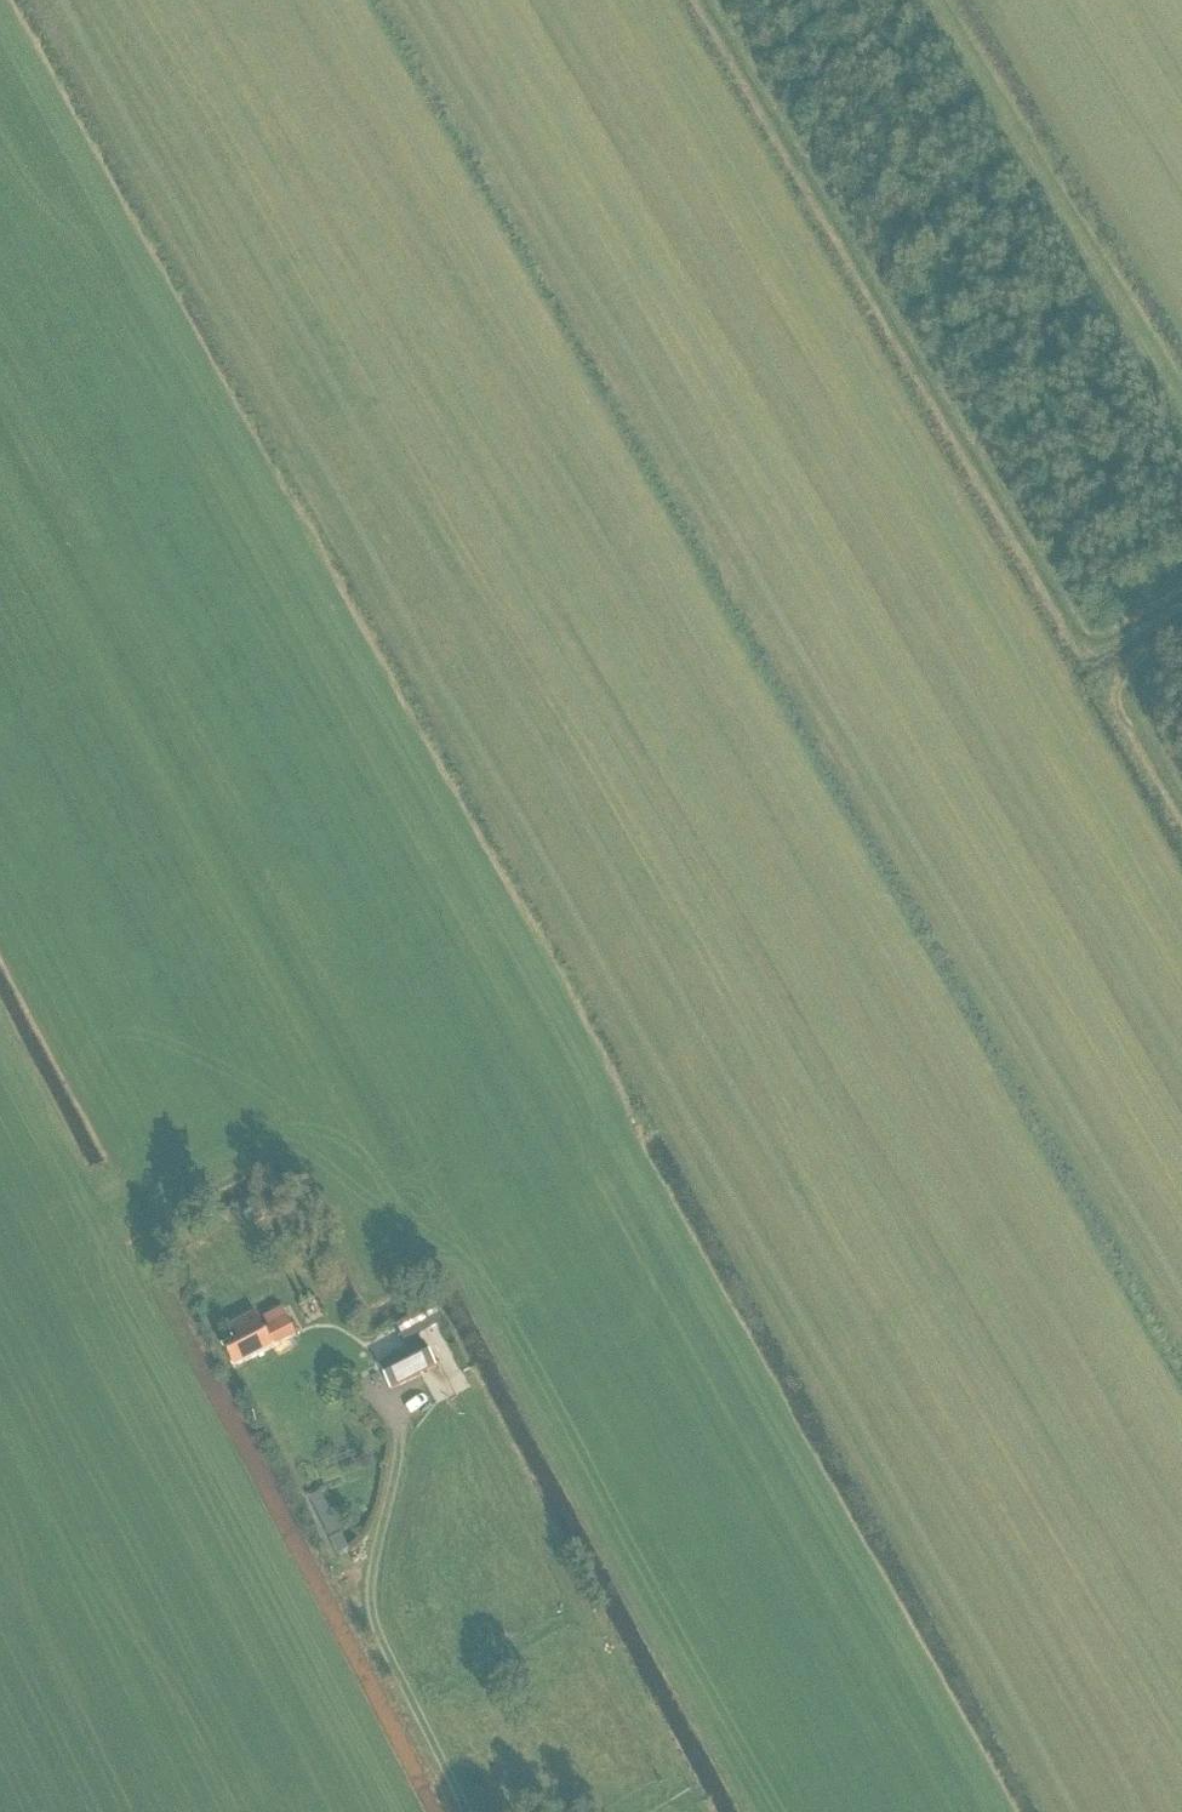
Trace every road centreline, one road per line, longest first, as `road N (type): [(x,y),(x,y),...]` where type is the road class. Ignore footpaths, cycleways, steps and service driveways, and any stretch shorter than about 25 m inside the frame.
road 1 (track): [(469,1811),(369,1610),(375,1546),(400,1448),(397,1422),(380,1400)]

